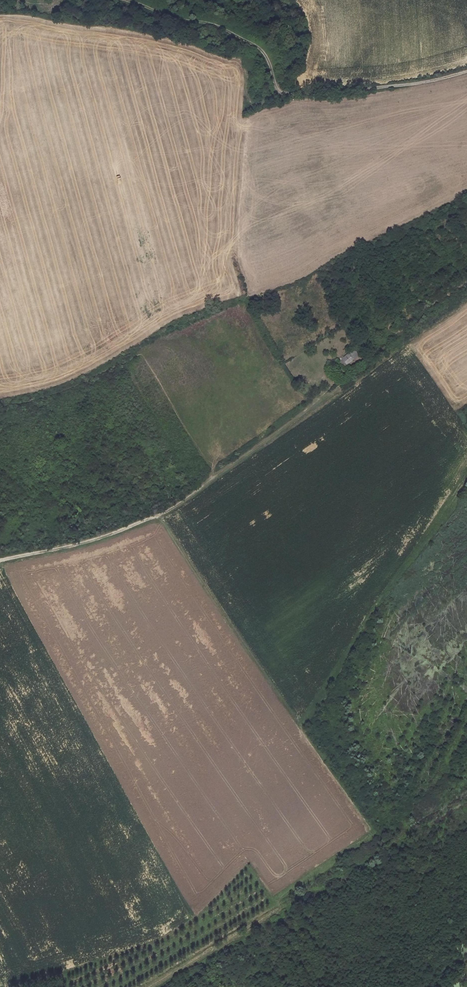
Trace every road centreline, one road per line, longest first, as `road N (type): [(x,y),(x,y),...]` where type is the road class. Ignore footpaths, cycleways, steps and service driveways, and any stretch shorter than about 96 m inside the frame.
road 1 (track): [(466,72),(366,89),(280,92),(256,45),(128,0)]
road 2 (track): [(151,986),(283,907),(290,888),(368,837)]
road 3 (track): [(299,724),(157,516)]
road 4 (track): [(0,560),(91,542),(157,516),(211,480)]
road 5 (track): [(211,480),(342,388)]

